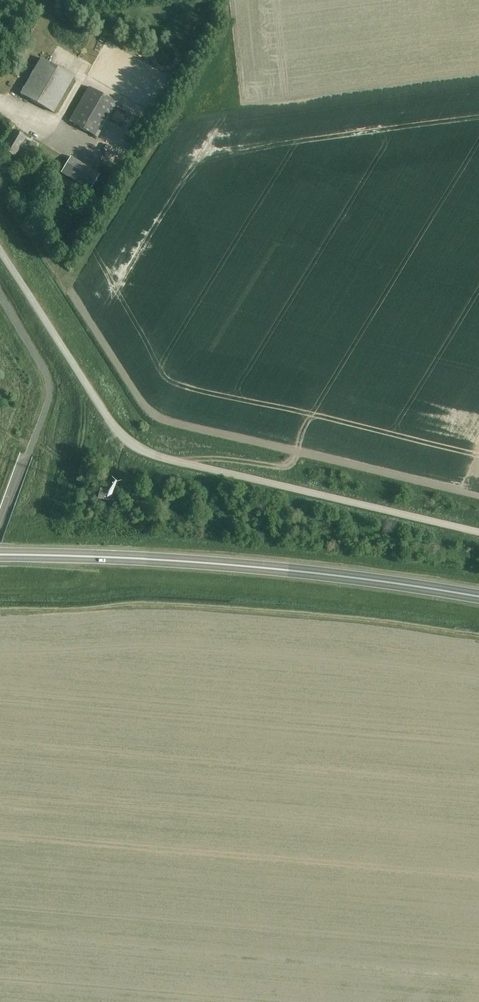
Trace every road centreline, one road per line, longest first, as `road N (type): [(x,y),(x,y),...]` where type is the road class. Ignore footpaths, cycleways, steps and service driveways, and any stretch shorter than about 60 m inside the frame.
road 1 (unclassified): [(478,534),(132,446),(0,250)]
road 2 (trunk): [(0,554),(300,571),(478,598)]

